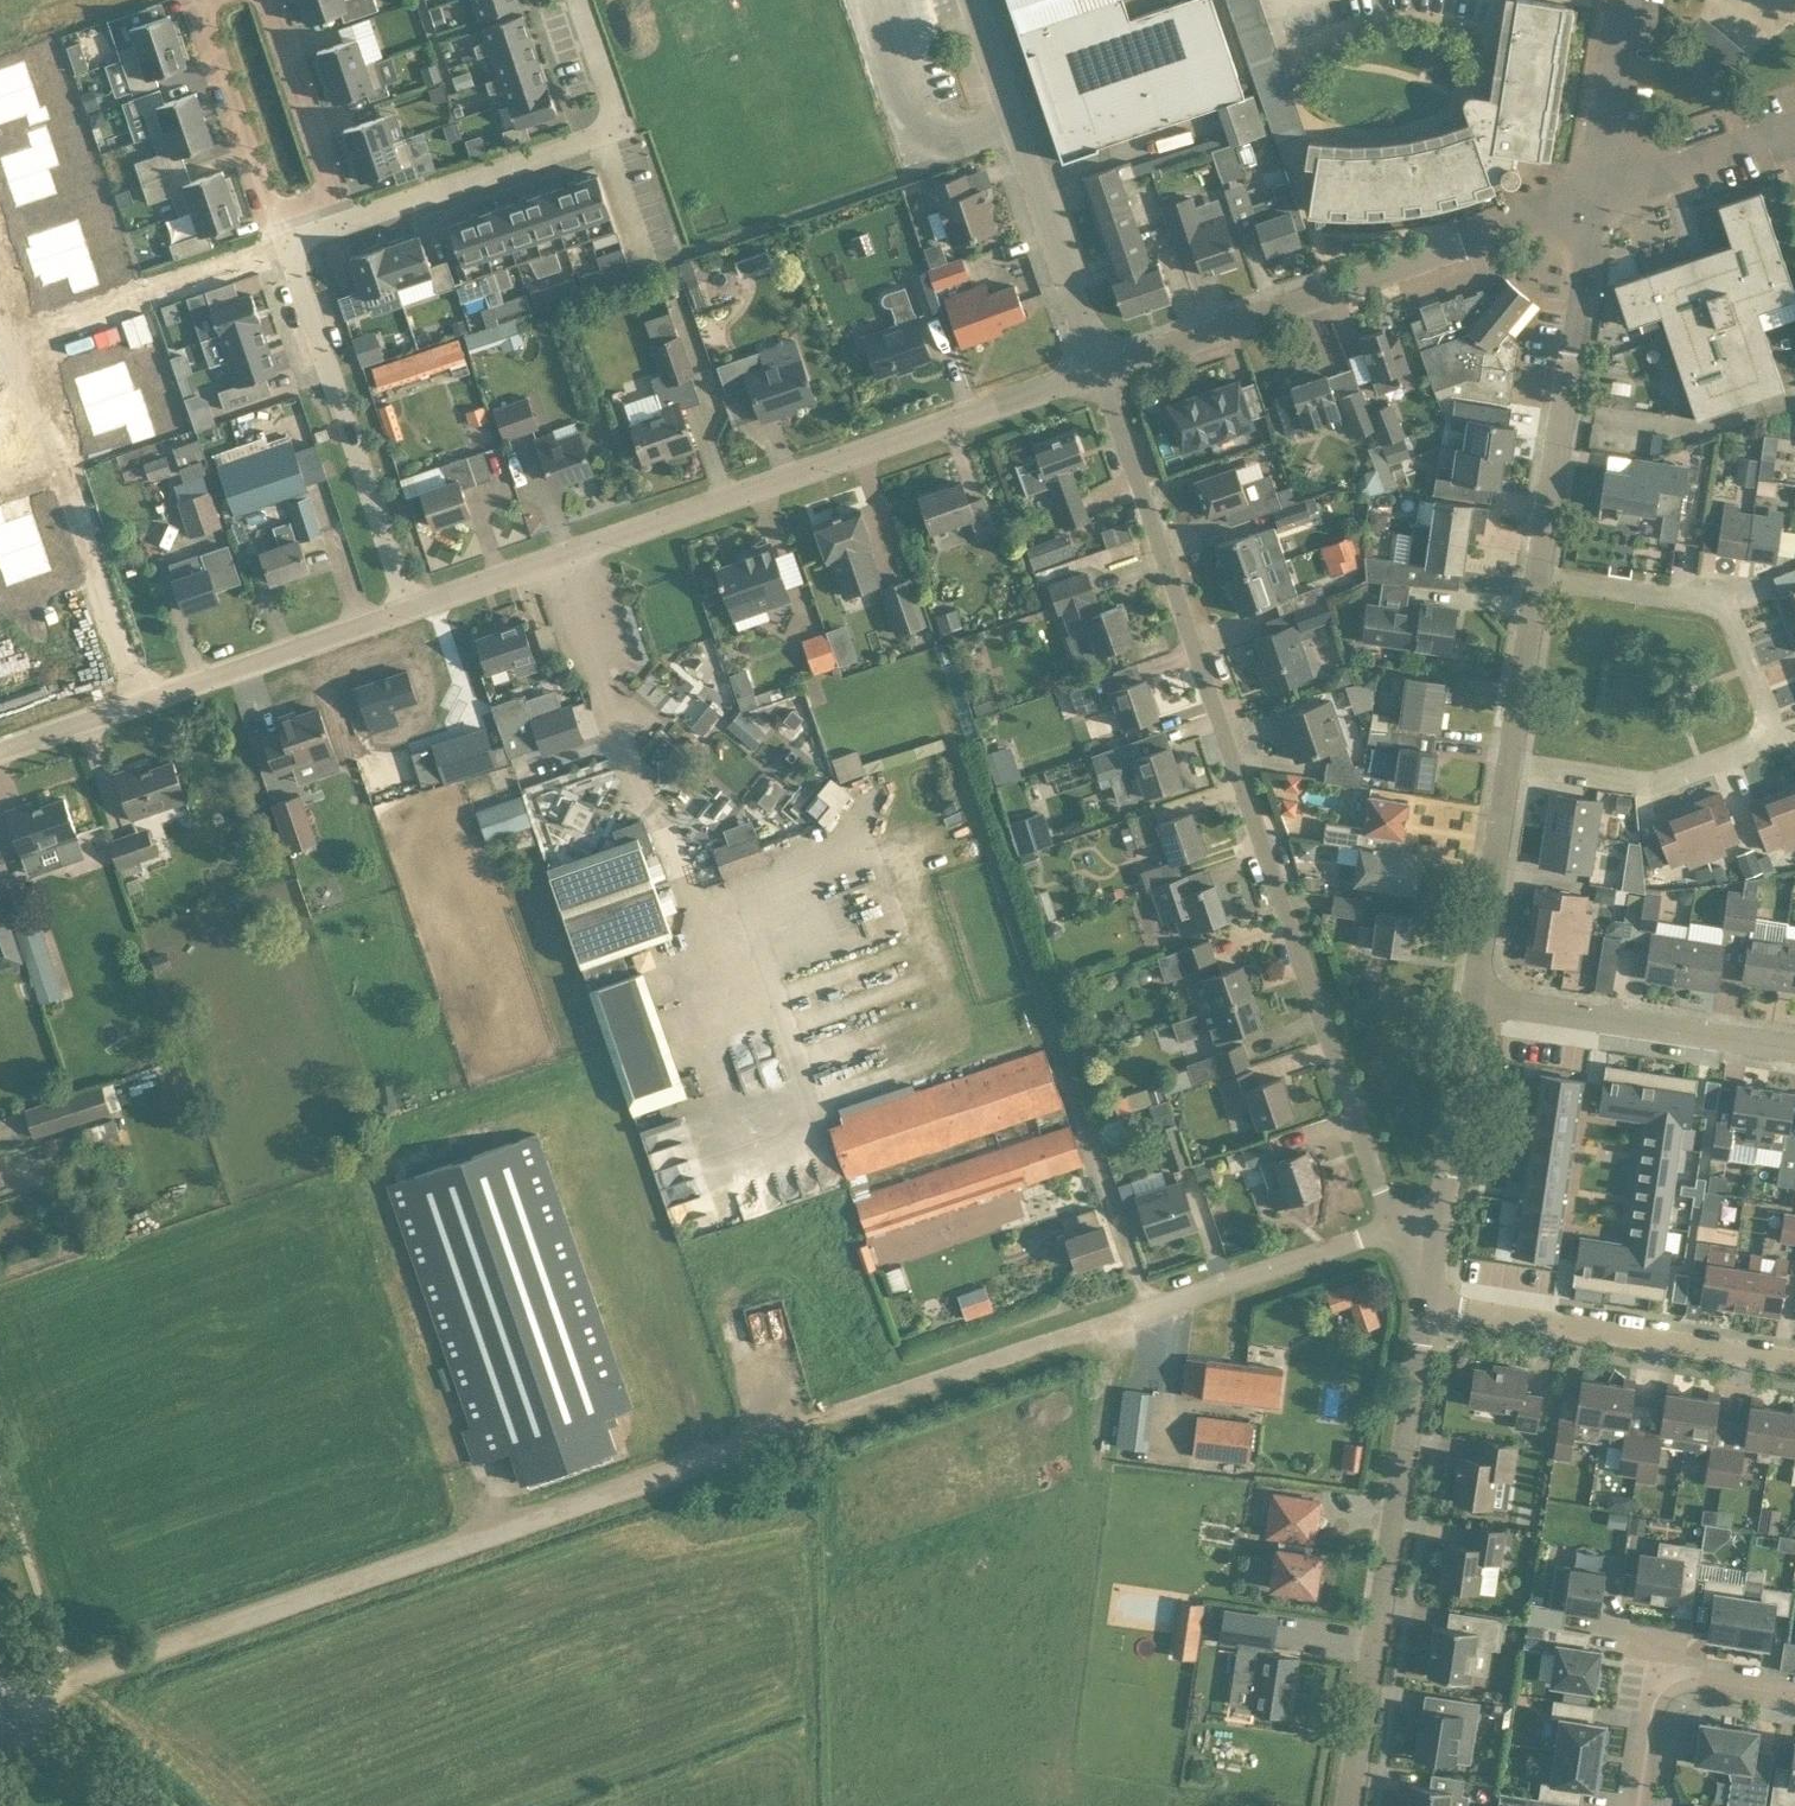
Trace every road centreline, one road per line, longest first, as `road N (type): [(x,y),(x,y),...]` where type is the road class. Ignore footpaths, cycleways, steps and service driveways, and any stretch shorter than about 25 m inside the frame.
road 1 (track): [(25,1731),(44,1690),(821,1418),(1150,1314)]
road 2 (residential): [(1400,1230),(1098,367)]
road 3 (residential): [(408,608),(1098,367)]
road 4 (residential): [(1508,764),(1659,784),(1762,751),(1771,738),(1773,717),(1738,618),(1722,599),(1537,577)]
road 5 (residential): [(1098,367),(1598,200)]
road 6 (tertiary): [(1350,1805),(1426,1304)]
road 7 (residential): [(580,0),(620,120),(601,136),(343,223)]
road 8 (residential): [(1098,367),(971,0)]
road 9 (residential): [(288,242),(408,608)]
road 10 (tertiary): [(1537,577),(1598,200)]
road 11 (residential): [(1426,1304),(1794,1360)]
road 12 (track): [(1055,1035),(952,709)]
road 13 (residential): [(1472,1003),(1794,1050)]
road 14 (residential): [(17,331),(288,242)]
road 15 (residential): [(142,701),(408,608)]
road 16 (residential): [(142,701),(52,441)]
road 17 (residential): [(1150,1314),(1400,1230)]
road 18 (residential): [(214,0),(205,11),(288,242)]
road 19 (residential): [(1640,1805),(1655,1710),(1674,1681),(1794,1697)]
road 20 (tertiary): [(1472,1003),(1508,764)]
road 21 (residential): [(343,223),(269,0)]
road 22 (tertiary): [(1437,1232),(1472,1003)]
road 23 (residential): [(1598,200),(1794,130)]
road 24 (tertiary): [(1598,200),(1625,0)]
road 25 (tertiary): [(1508,764),(1537,577)]
road 26 (residential): [(0,750),(142,701)]
road 27 (unclassified): [(131,1805),(66,1749),(25,1731)]

